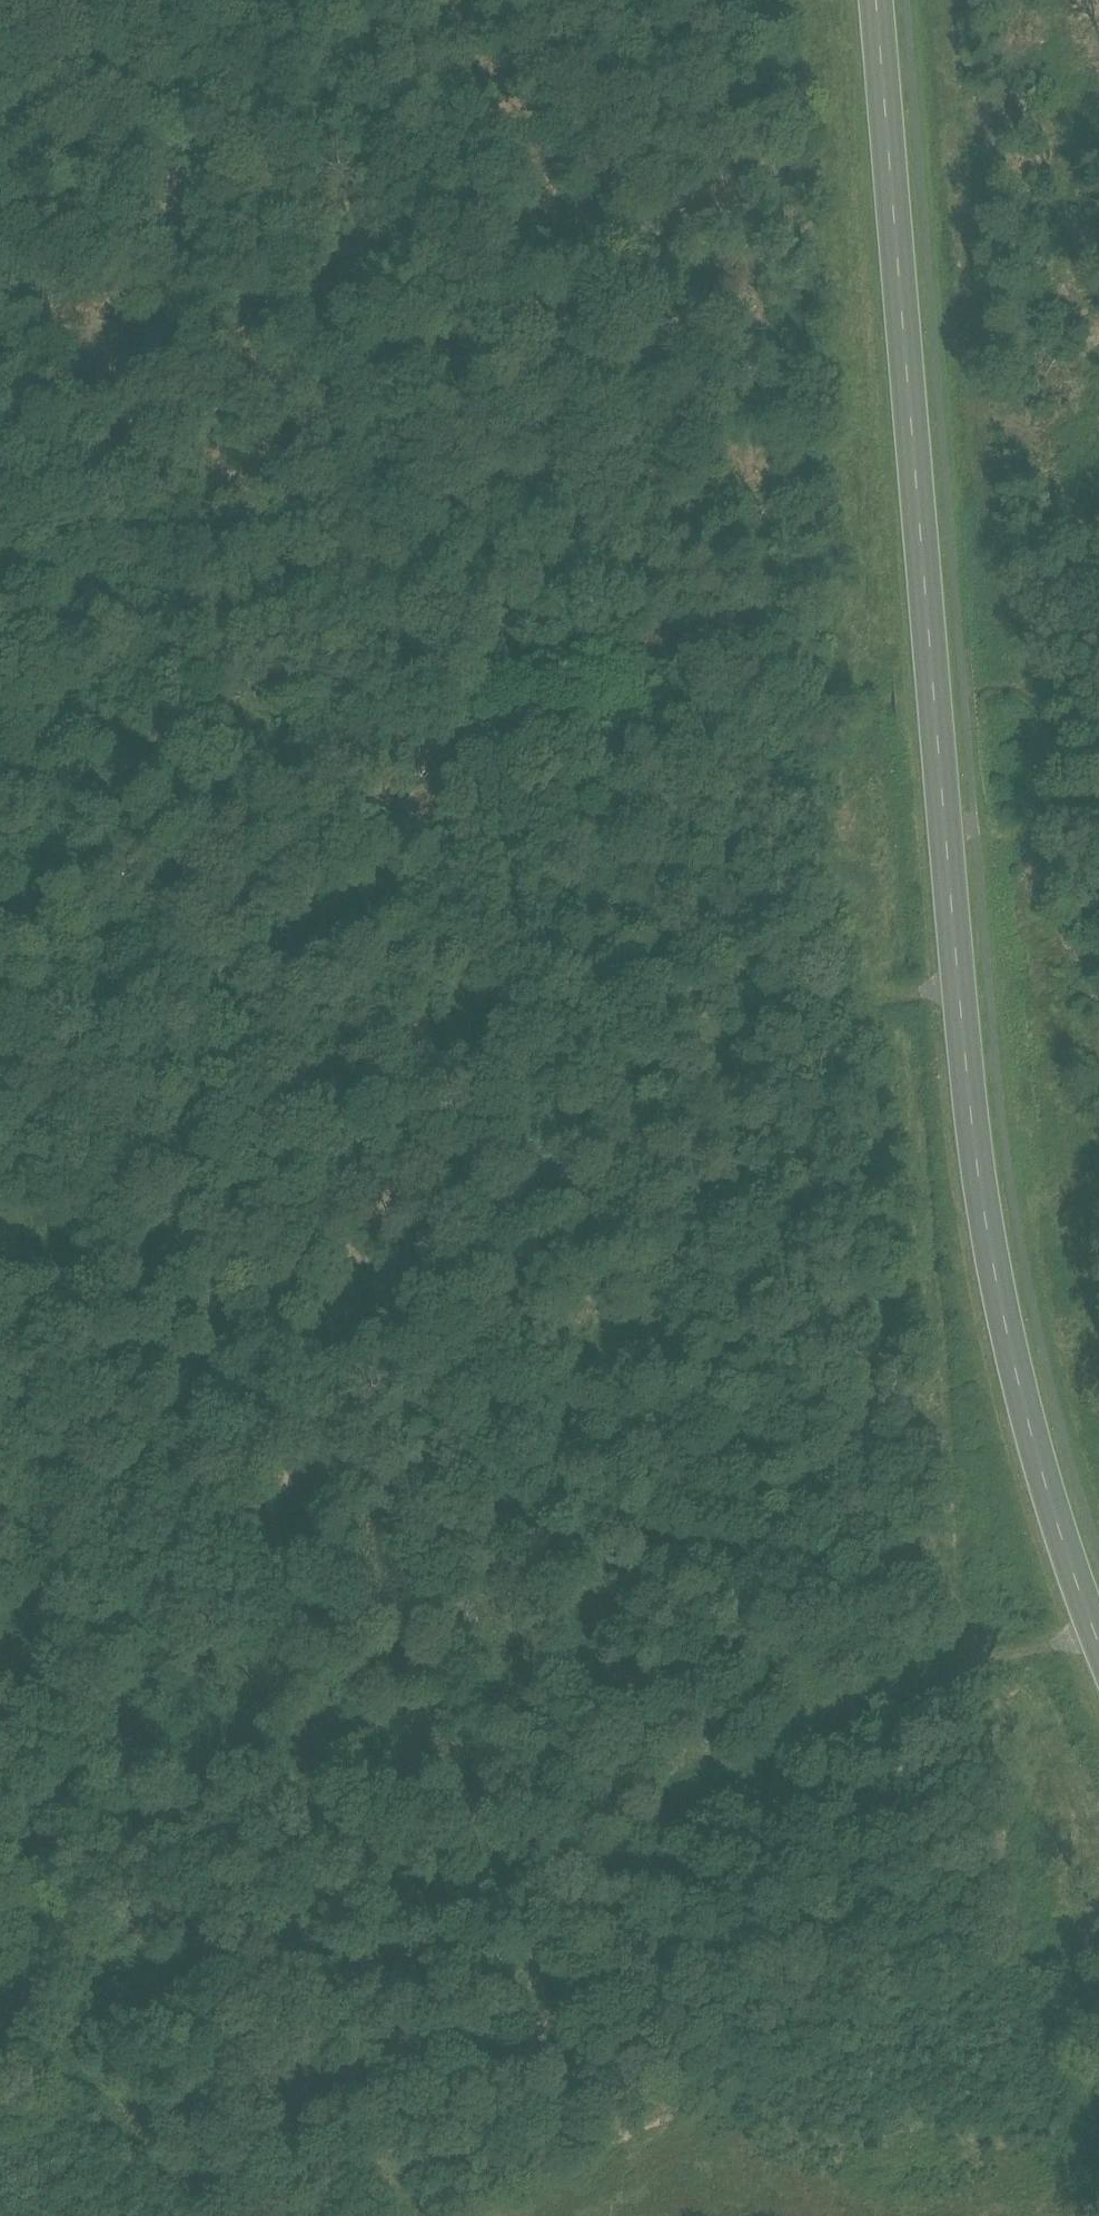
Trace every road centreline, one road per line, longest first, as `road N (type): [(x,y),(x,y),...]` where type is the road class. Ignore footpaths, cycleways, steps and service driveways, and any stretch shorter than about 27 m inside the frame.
road 1 (primary): [(1098,1651),(1031,1440),(973,1169),(875,0)]
road 2 (track): [(1092,1634),(989,1647),(914,1646),(764,1716),(695,1760),(602,1798)]

